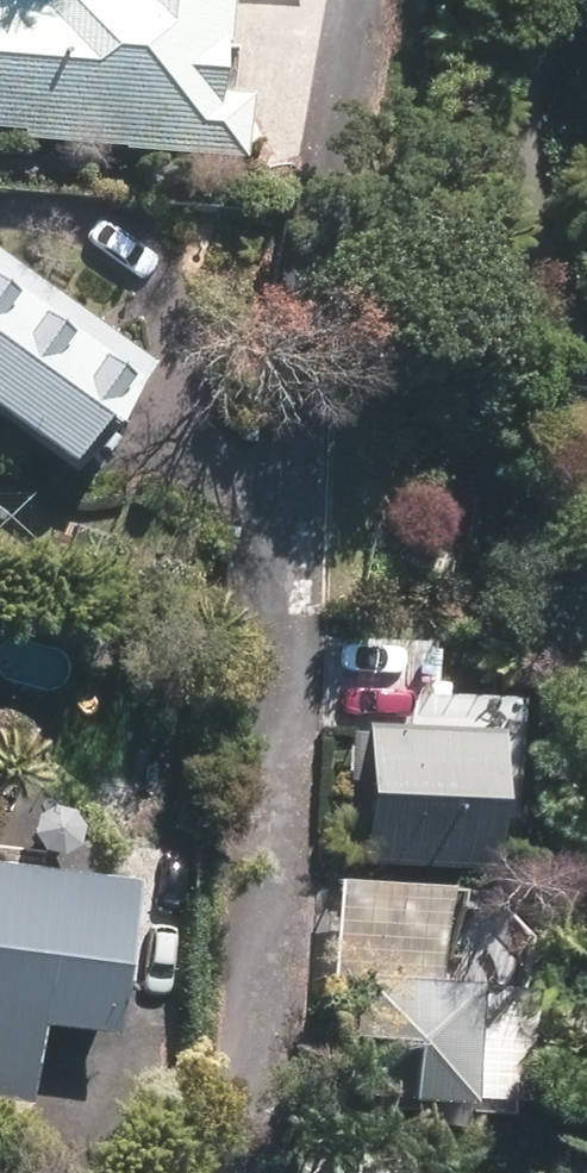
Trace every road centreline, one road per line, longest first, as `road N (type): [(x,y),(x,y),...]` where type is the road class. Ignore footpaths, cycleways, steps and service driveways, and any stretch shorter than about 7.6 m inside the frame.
road 1 (motorway): [(388,1172),(198,0)]
road 2 (motorway): [(458,0),(586,797)]

